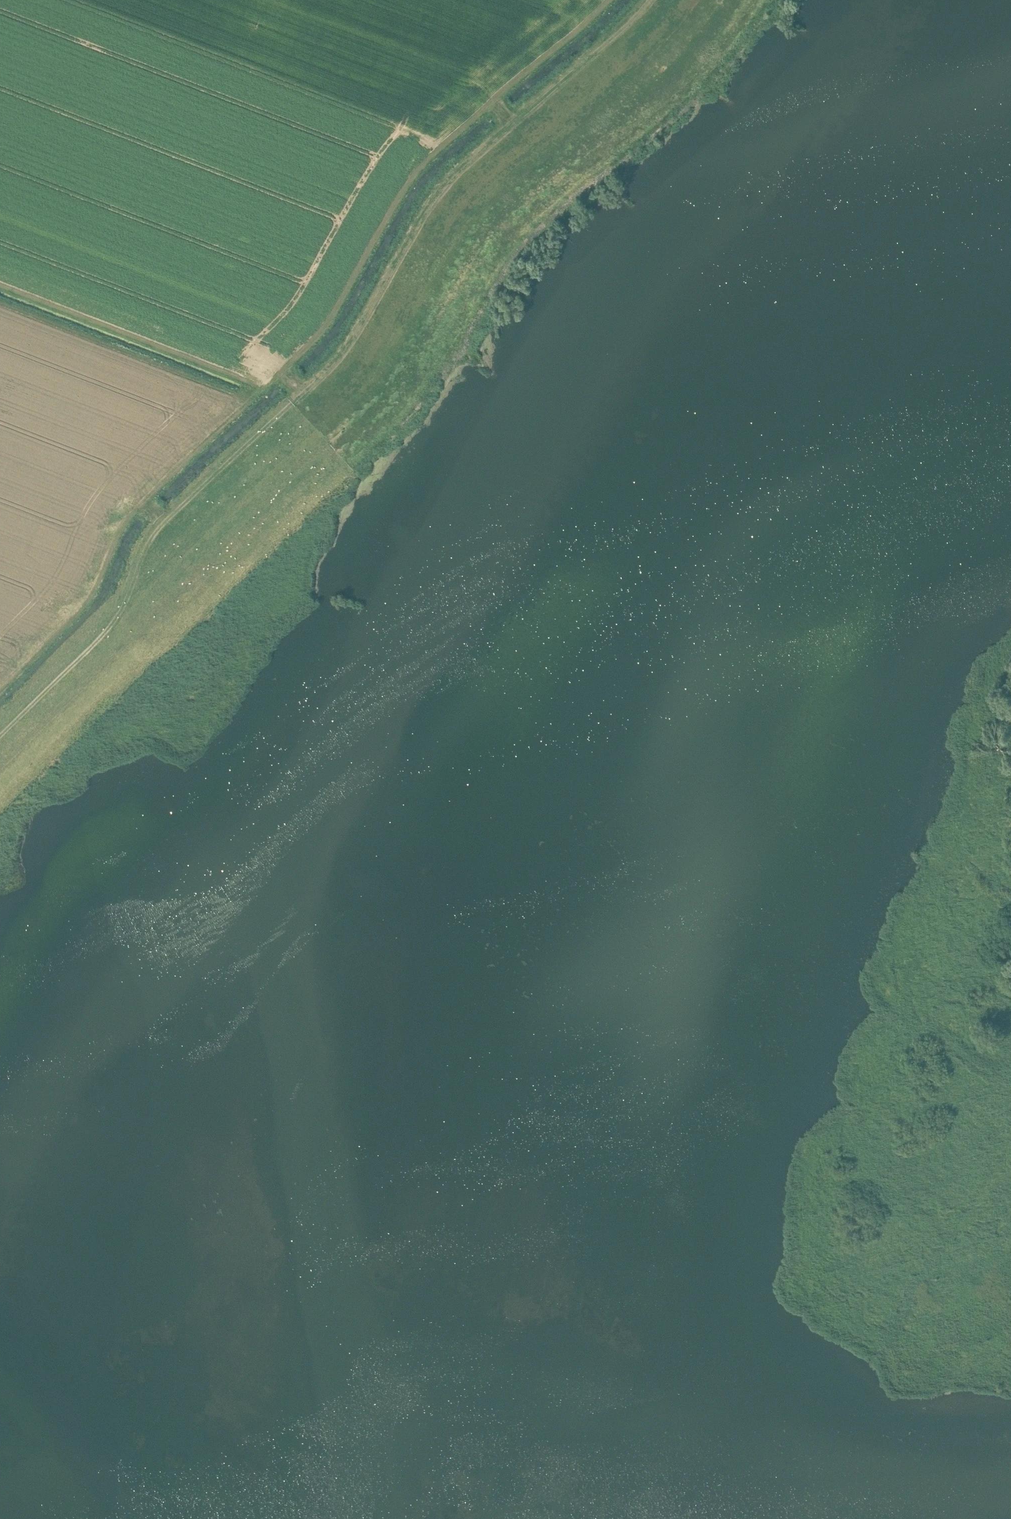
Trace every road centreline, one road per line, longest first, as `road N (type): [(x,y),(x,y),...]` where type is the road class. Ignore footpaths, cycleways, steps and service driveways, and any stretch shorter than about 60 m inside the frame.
road 1 (track): [(0,736),(383,362),(463,219),(701,0)]

